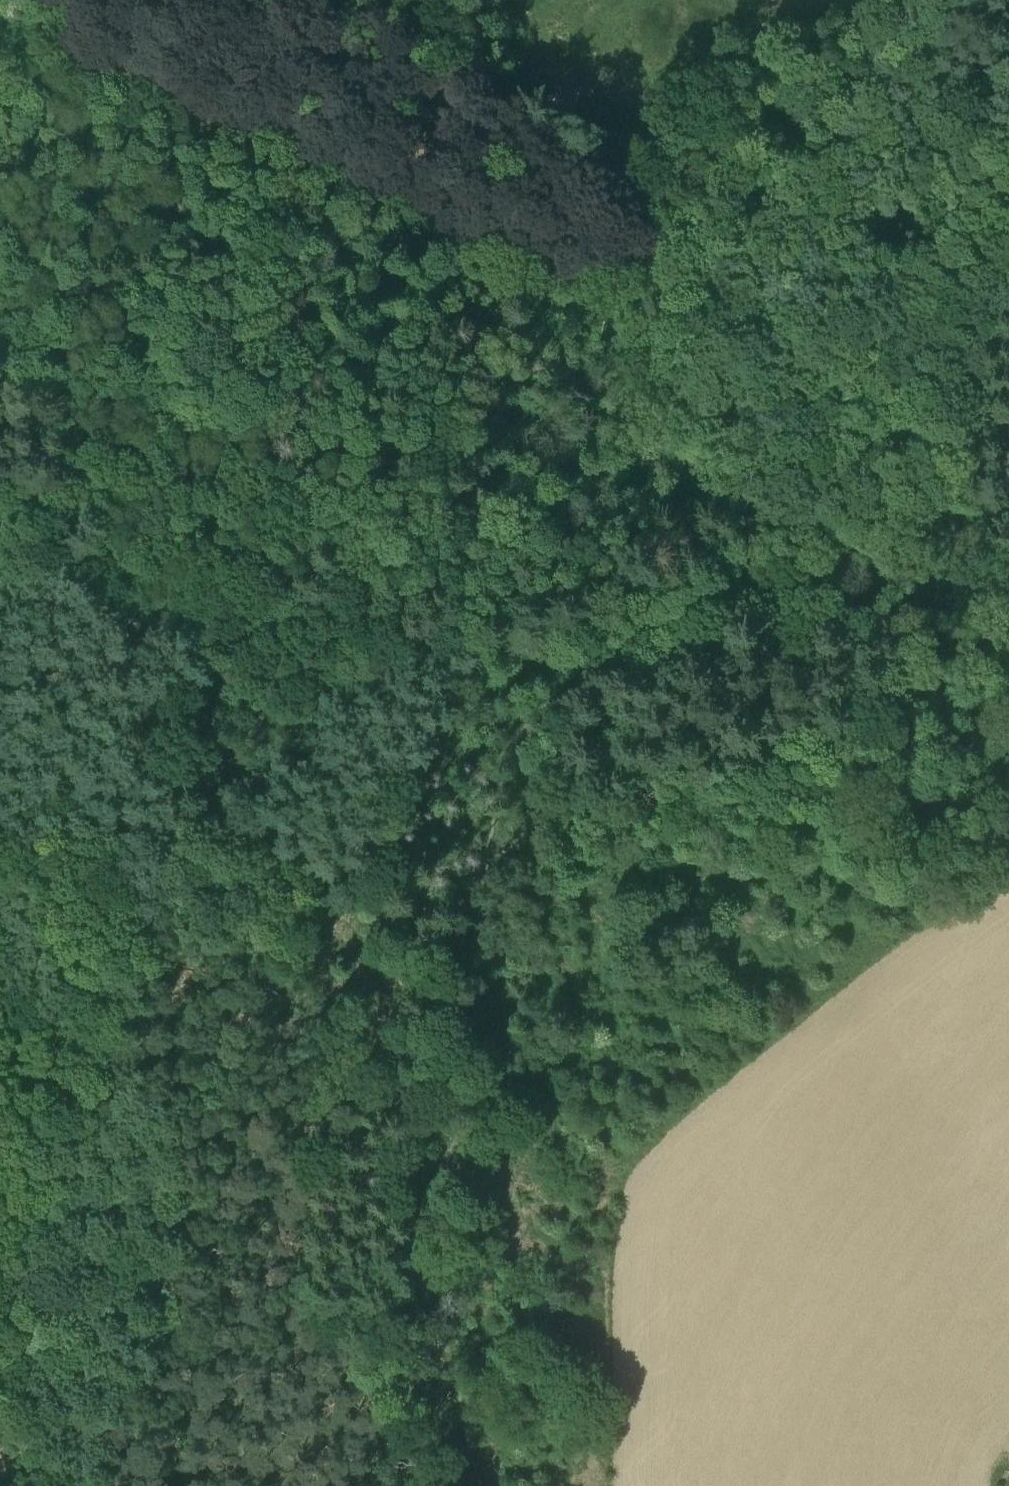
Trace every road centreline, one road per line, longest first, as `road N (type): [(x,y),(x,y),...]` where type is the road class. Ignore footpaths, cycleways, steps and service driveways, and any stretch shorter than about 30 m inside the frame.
road 1 (track): [(0,213),(55,0)]

